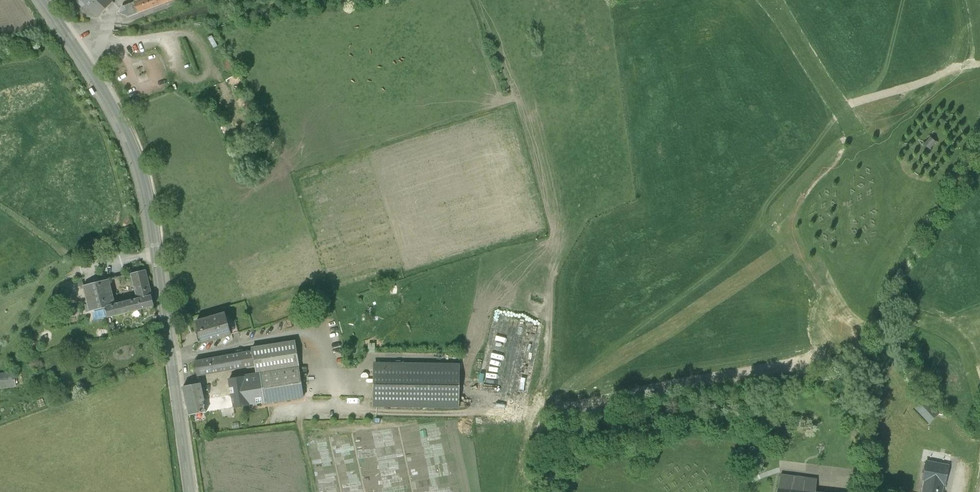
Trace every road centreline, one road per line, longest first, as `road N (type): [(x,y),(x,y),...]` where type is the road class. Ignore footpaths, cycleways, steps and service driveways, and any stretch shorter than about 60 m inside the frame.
road 1 (tertiary): [(43,0),(108,98),(139,166),(189,491)]
road 2 (track): [(315,491),(300,420),(307,407),(534,418),(539,398)]
road 3 (track): [(533,97),(561,230),(539,398)]
road 4 (track): [(979,63),(872,133),(805,153)]

